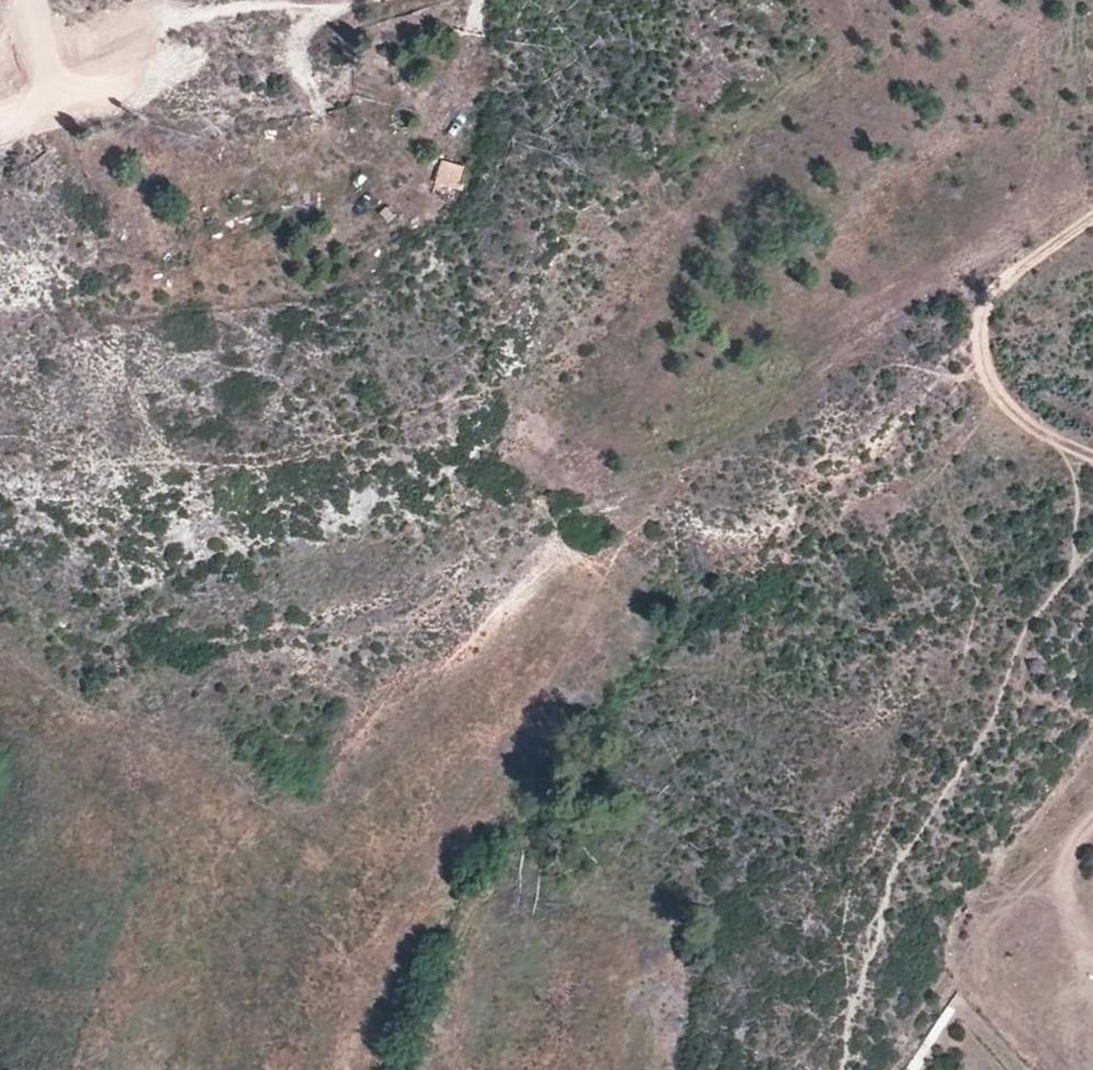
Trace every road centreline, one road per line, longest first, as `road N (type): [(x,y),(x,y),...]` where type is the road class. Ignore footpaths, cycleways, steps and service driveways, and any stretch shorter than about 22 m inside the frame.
road 1 (track): [(1092,220),(985,293),(976,352),(1000,397),(1092,459)]
road 2 (track): [(150,27),(304,0)]

